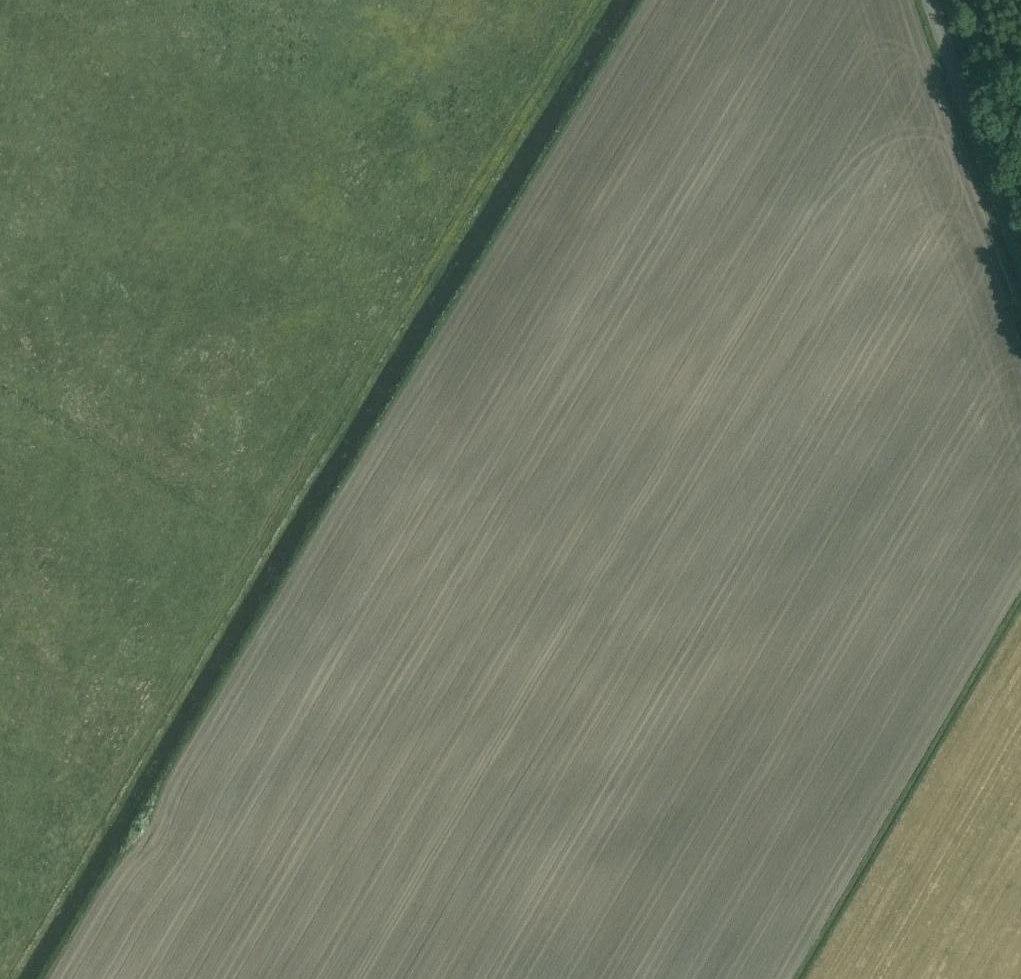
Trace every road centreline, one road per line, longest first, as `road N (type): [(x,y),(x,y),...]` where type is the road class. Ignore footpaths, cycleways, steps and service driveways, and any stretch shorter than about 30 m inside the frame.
road 1 (unclassified): [(1020,261),(932,0)]

